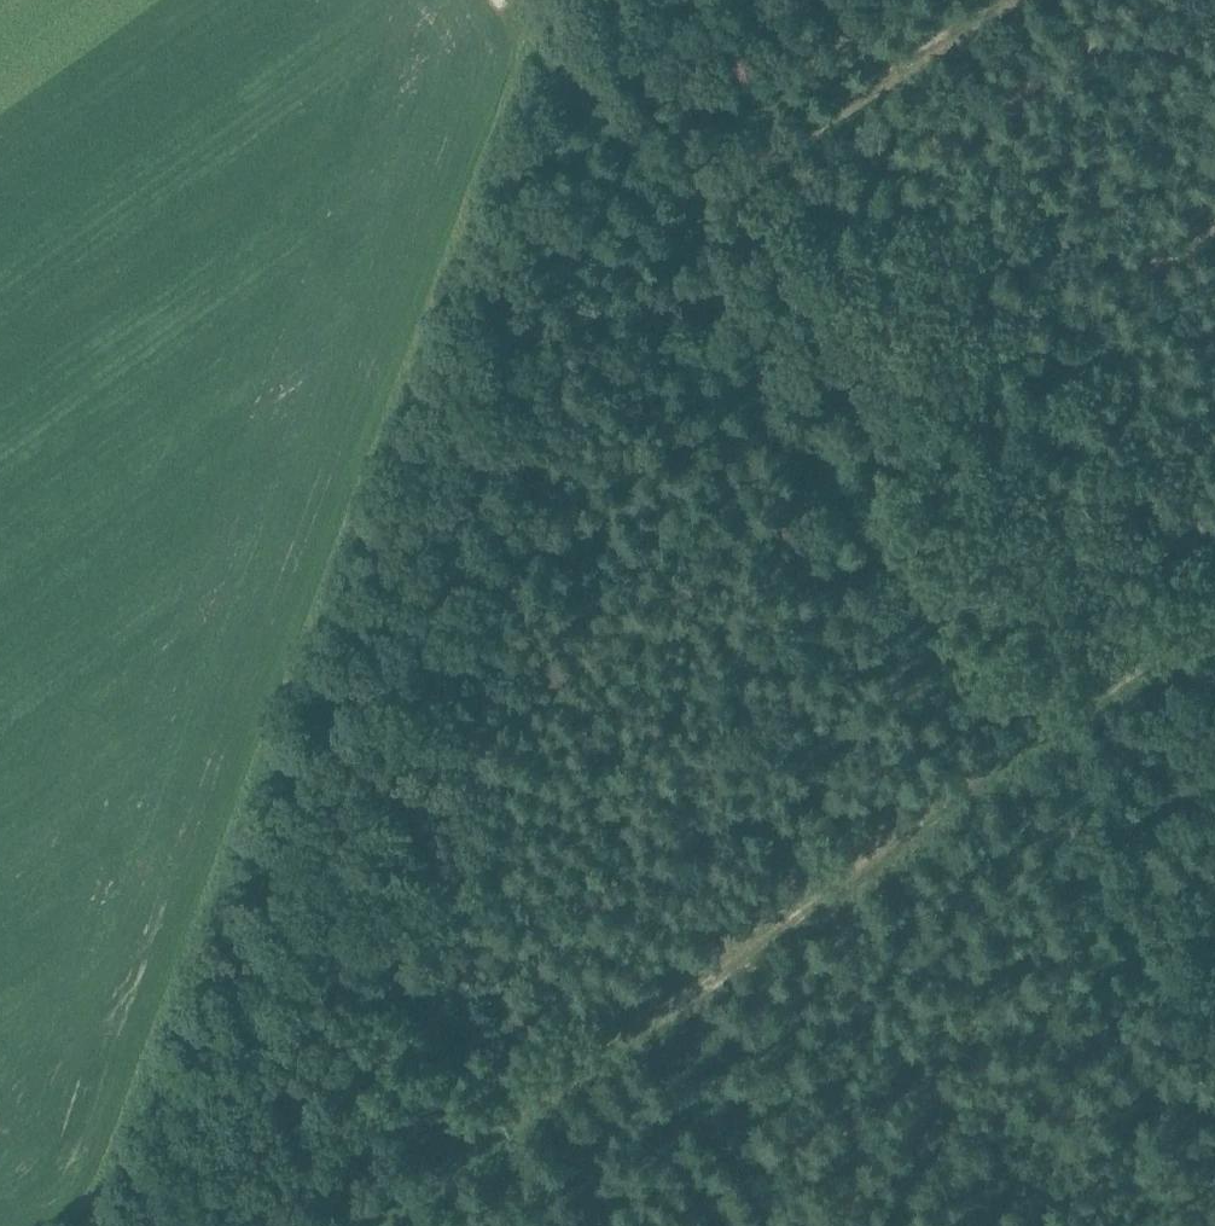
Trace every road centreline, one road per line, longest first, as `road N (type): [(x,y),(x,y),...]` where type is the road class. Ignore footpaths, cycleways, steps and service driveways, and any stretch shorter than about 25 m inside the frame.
road 1 (track): [(373,1225),(862,857),(1214,615)]
road 2 (track): [(1030,744),(669,241),(669,226),(1004,0)]
road 3 (track): [(644,1026),(786,1225)]

